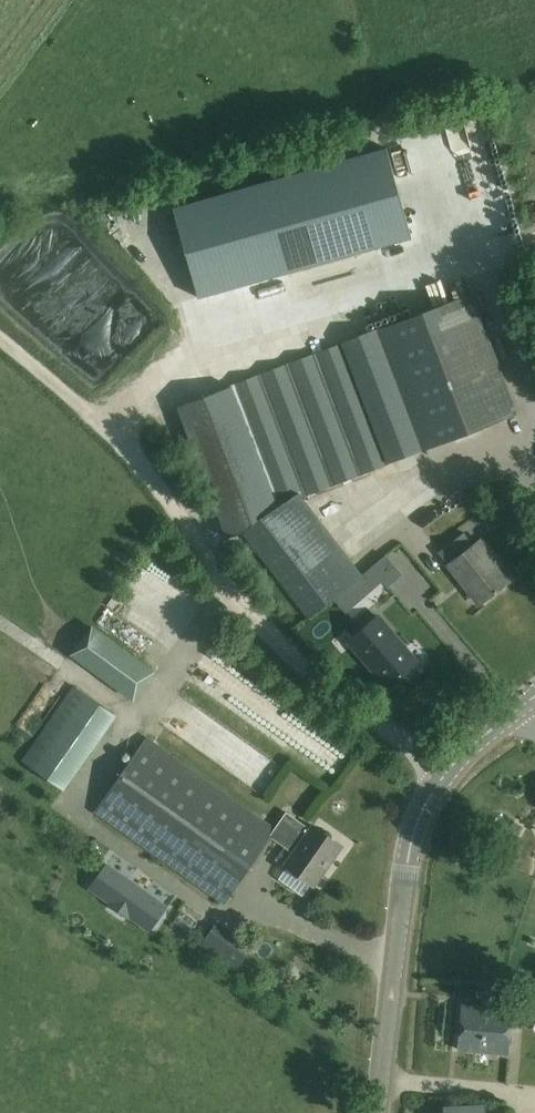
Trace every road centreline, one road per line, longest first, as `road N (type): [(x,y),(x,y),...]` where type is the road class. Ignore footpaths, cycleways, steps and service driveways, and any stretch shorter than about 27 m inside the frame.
road 1 (track): [(447,769),(314,679),(252,612),(111,425),(0,335)]
road 2 (tertiary): [(381,1112),(418,818),(447,769),(507,716)]

